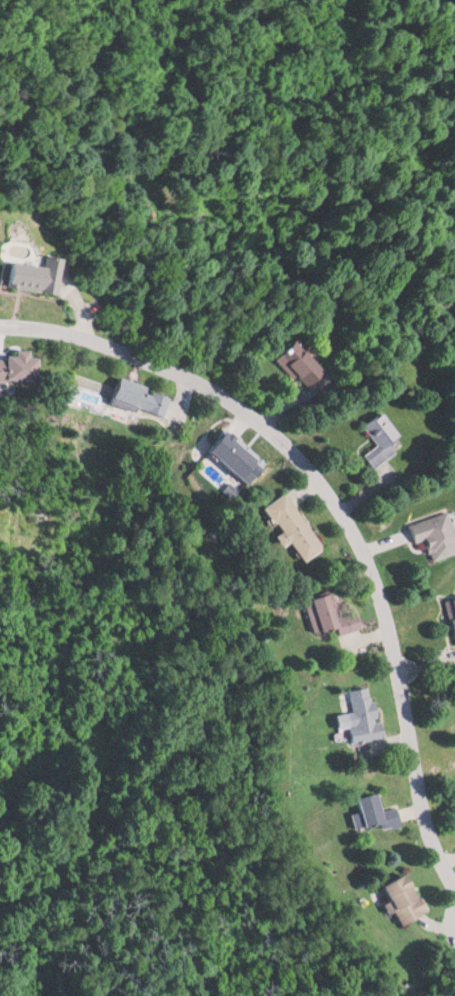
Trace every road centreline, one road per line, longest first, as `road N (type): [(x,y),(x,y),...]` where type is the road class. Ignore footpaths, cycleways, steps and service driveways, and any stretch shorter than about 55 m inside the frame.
road 1 (residential): [(0,322),(97,340),(193,376),(270,425),(317,472),(373,563),(401,665),(424,813),(454,882)]

